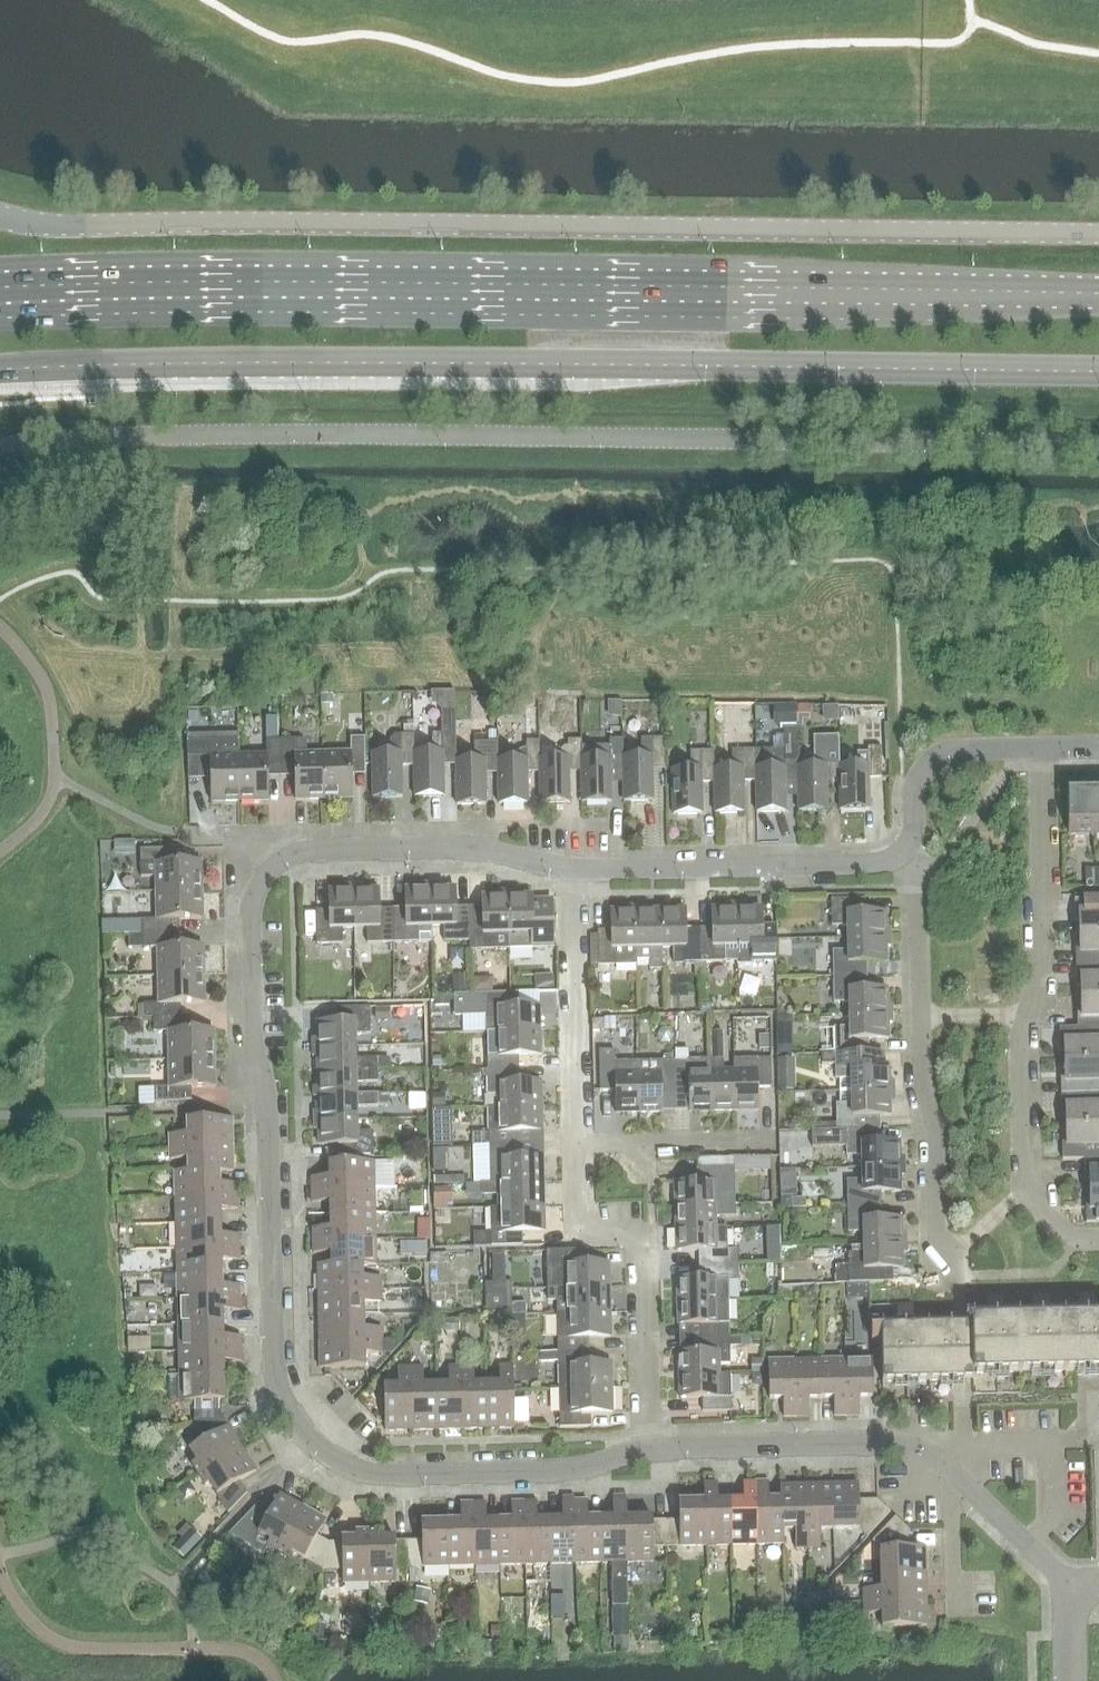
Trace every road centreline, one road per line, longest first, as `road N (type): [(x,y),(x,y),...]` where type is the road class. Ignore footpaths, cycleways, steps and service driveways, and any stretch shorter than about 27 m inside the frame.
road 1 (residential): [(647,1449),(557,1470),(372,1473),(310,1439),(288,1408),(275,1368),(269,1129),(253,1029),(251,916),(266,875),(292,854),(313,850),(464,847),(576,868)]
road 2 (tertiary): [(1098,233),(64,225),(0,215)]
road 3 (trunk): [(1098,294),(164,281),(0,287)]
road 4 (trunk): [(0,370),(356,362),(1098,371)]
road 5 (residential): [(647,1449),(642,1232),(581,1233),(576,868)]
road 6 (residential): [(1030,1186),(963,1247),(948,1247),(937,1233),(935,1124),(923,1086),(919,888),(898,854)]
road 7 (residential): [(1069,1581),(917,1448),(647,1449)]
road 8 (residential): [(1030,1186),(1019,1174),(1017,1034),(1033,990),(1036,748)]
road 9 (residential): [(576,868),(872,864),(898,854)]
road 10 (residential): [(898,854),(911,838),(916,782),(936,755),(1036,748)]

